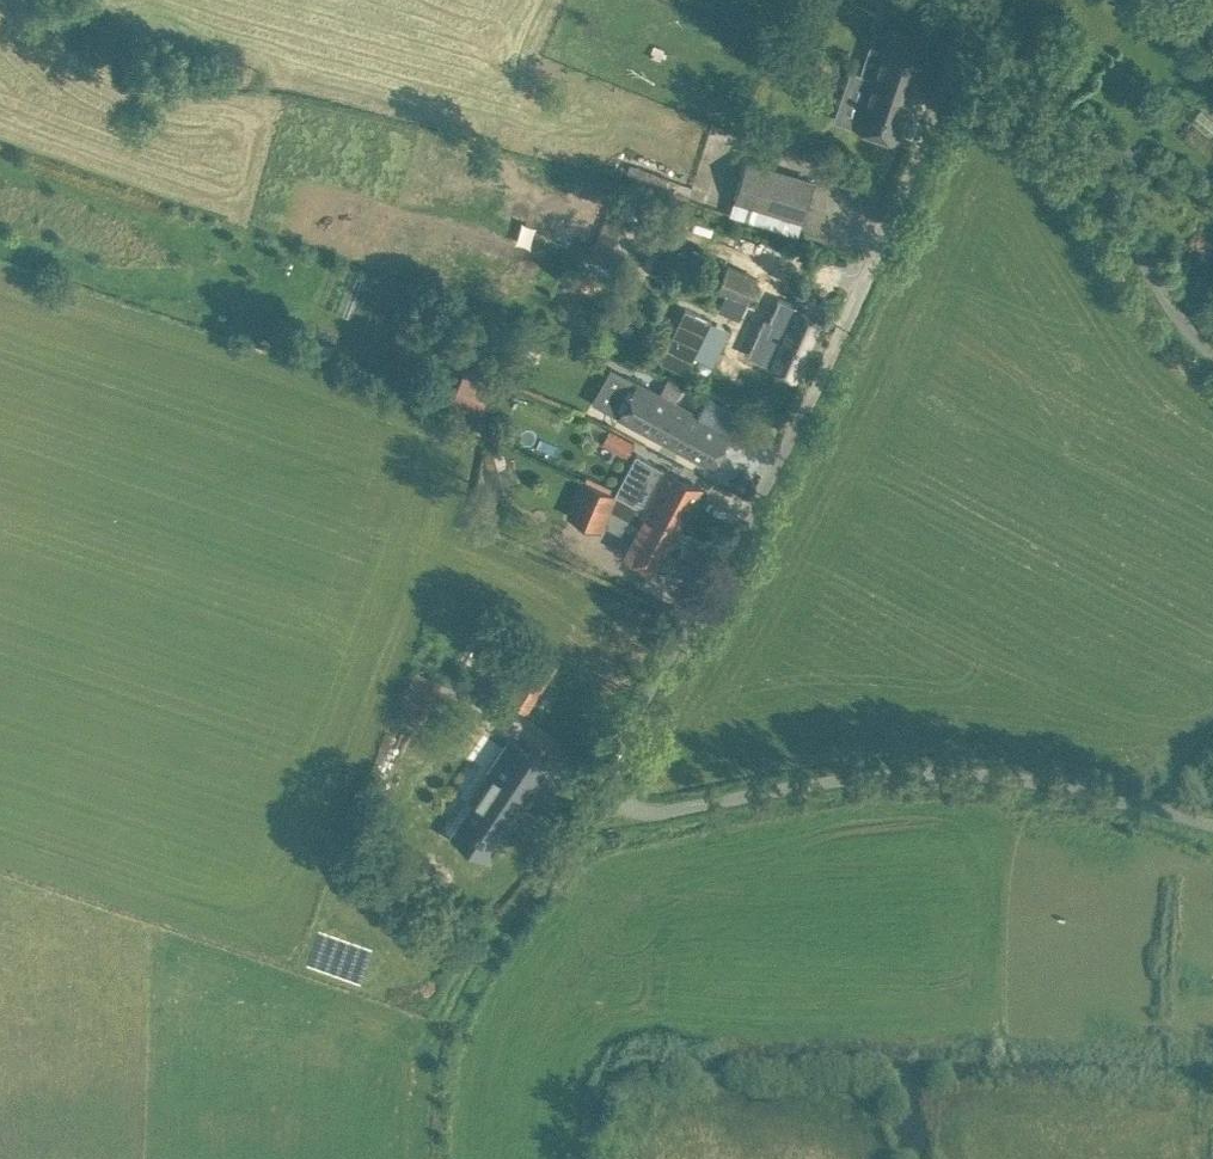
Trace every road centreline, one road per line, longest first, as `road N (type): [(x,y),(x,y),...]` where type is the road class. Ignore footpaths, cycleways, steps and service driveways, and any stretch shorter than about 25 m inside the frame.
road 1 (unclassified): [(1212,808),(1007,751),(927,751),(649,809),(619,782),(629,729),(739,554),(948,91),(981,75),(1017,102),(1212,339)]

